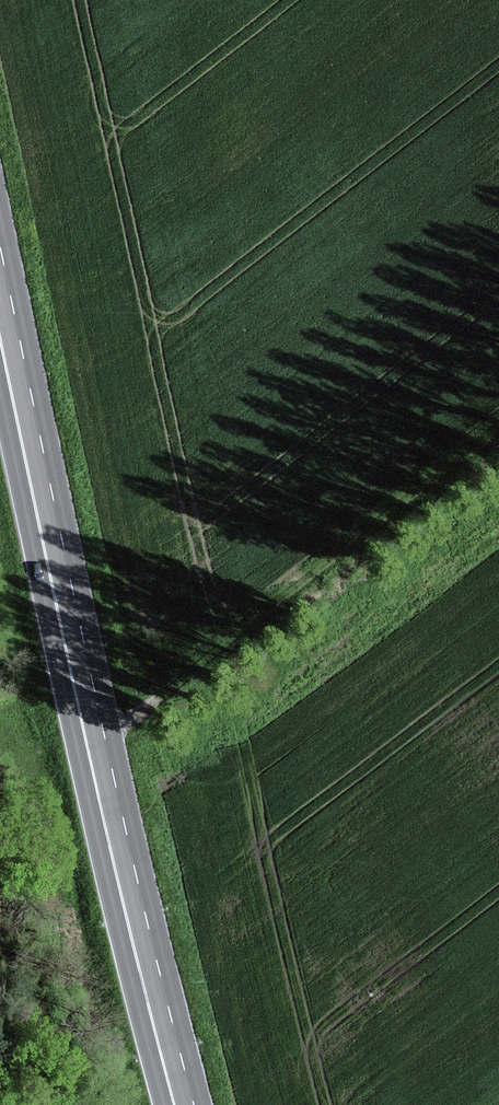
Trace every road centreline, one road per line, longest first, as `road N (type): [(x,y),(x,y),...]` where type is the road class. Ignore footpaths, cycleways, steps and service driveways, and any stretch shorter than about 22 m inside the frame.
road 1 (primary): [(0,336),(87,746),(175,1104)]
road 2 (track): [(498,428),(87,746)]

